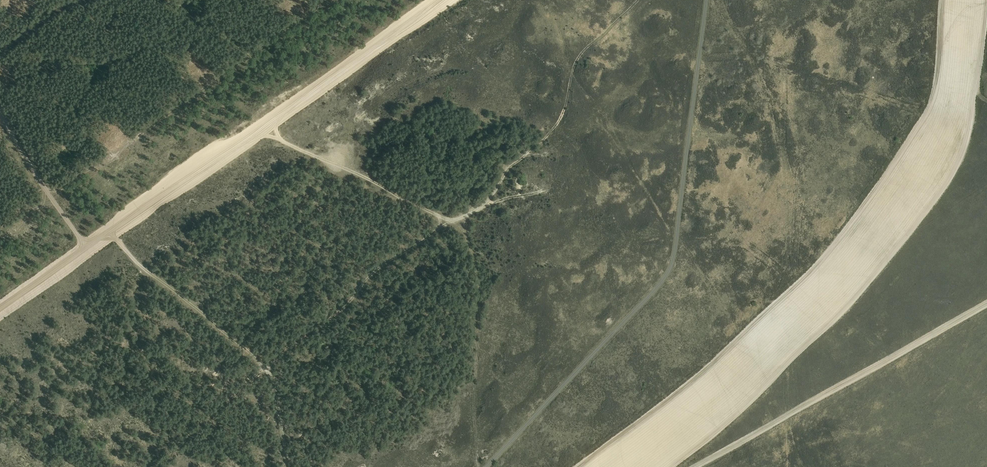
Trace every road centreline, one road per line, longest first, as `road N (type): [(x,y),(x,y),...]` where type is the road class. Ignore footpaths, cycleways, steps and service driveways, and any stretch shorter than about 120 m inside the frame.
road 1 (unclassified): [(483,466),(670,266),(706,0)]

